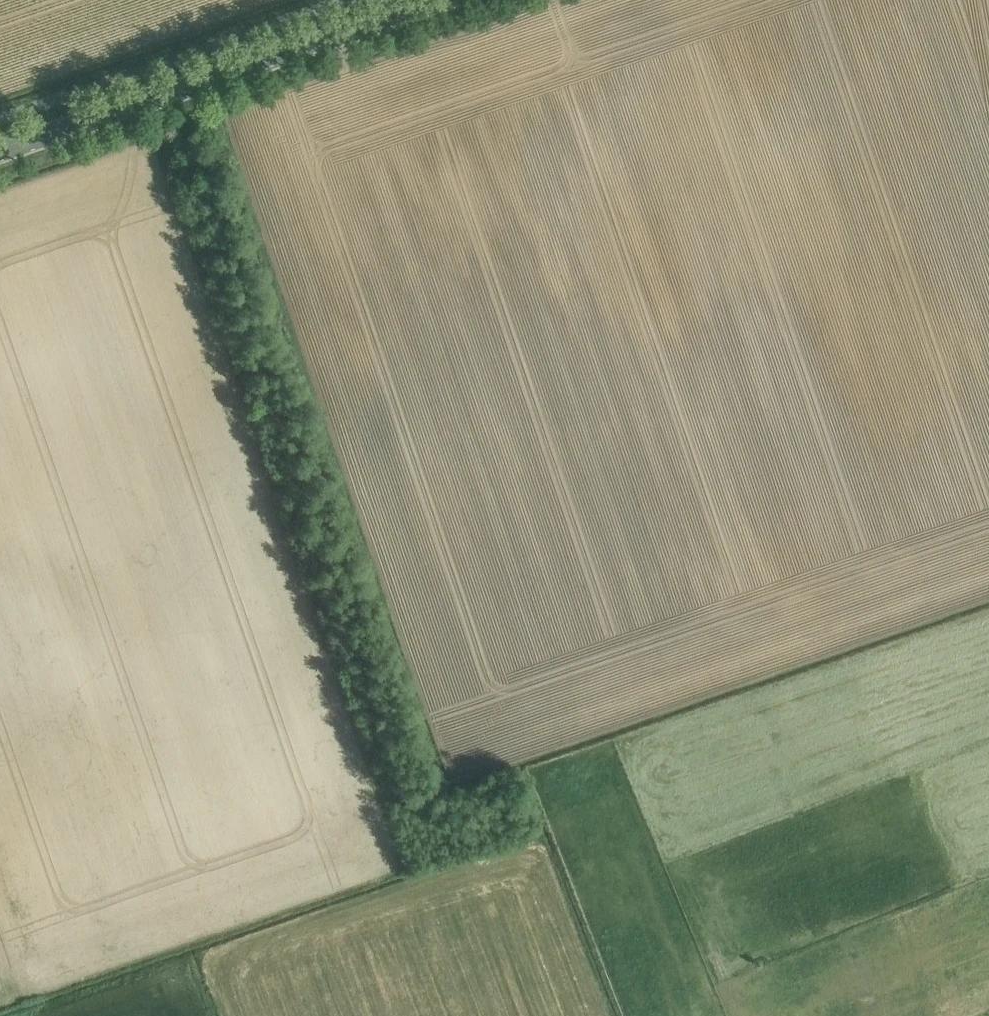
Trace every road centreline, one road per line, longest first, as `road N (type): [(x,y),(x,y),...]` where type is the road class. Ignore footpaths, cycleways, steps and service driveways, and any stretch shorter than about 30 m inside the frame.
road 1 (tertiary): [(0,151),(439,0)]

